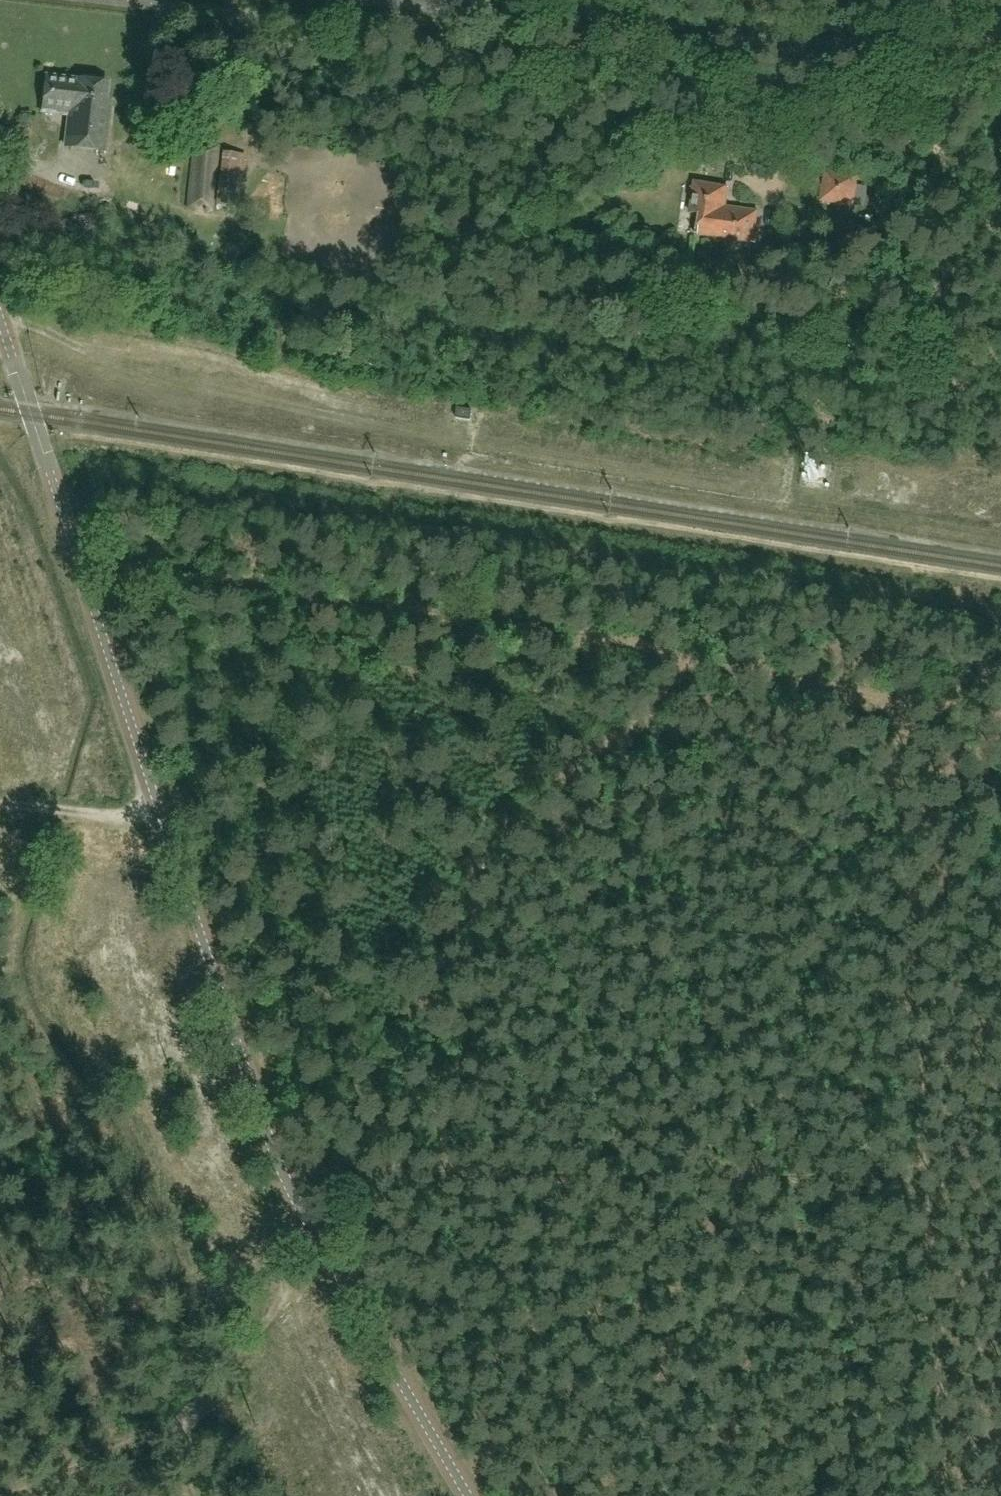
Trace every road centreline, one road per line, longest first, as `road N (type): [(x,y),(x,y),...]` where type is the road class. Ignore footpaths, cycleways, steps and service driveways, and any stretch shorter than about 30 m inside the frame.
road 1 (tertiary): [(467,1495),(293,1183),(254,1098),(0,319)]
road 2 (track): [(30,1495),(180,1423),(214,1391),(241,1359),(271,1281),(293,1183),(439,1173),(927,1165)]
road 3 (track): [(1000,713),(481,620),(77,561)]
road 4 (track): [(894,696),(947,1495)]
road 5 (tertiary): [(1000,69),(410,0)]
road 6 (track): [(0,803),(164,822)]
road 7 (track): [(1000,457),(877,467)]

